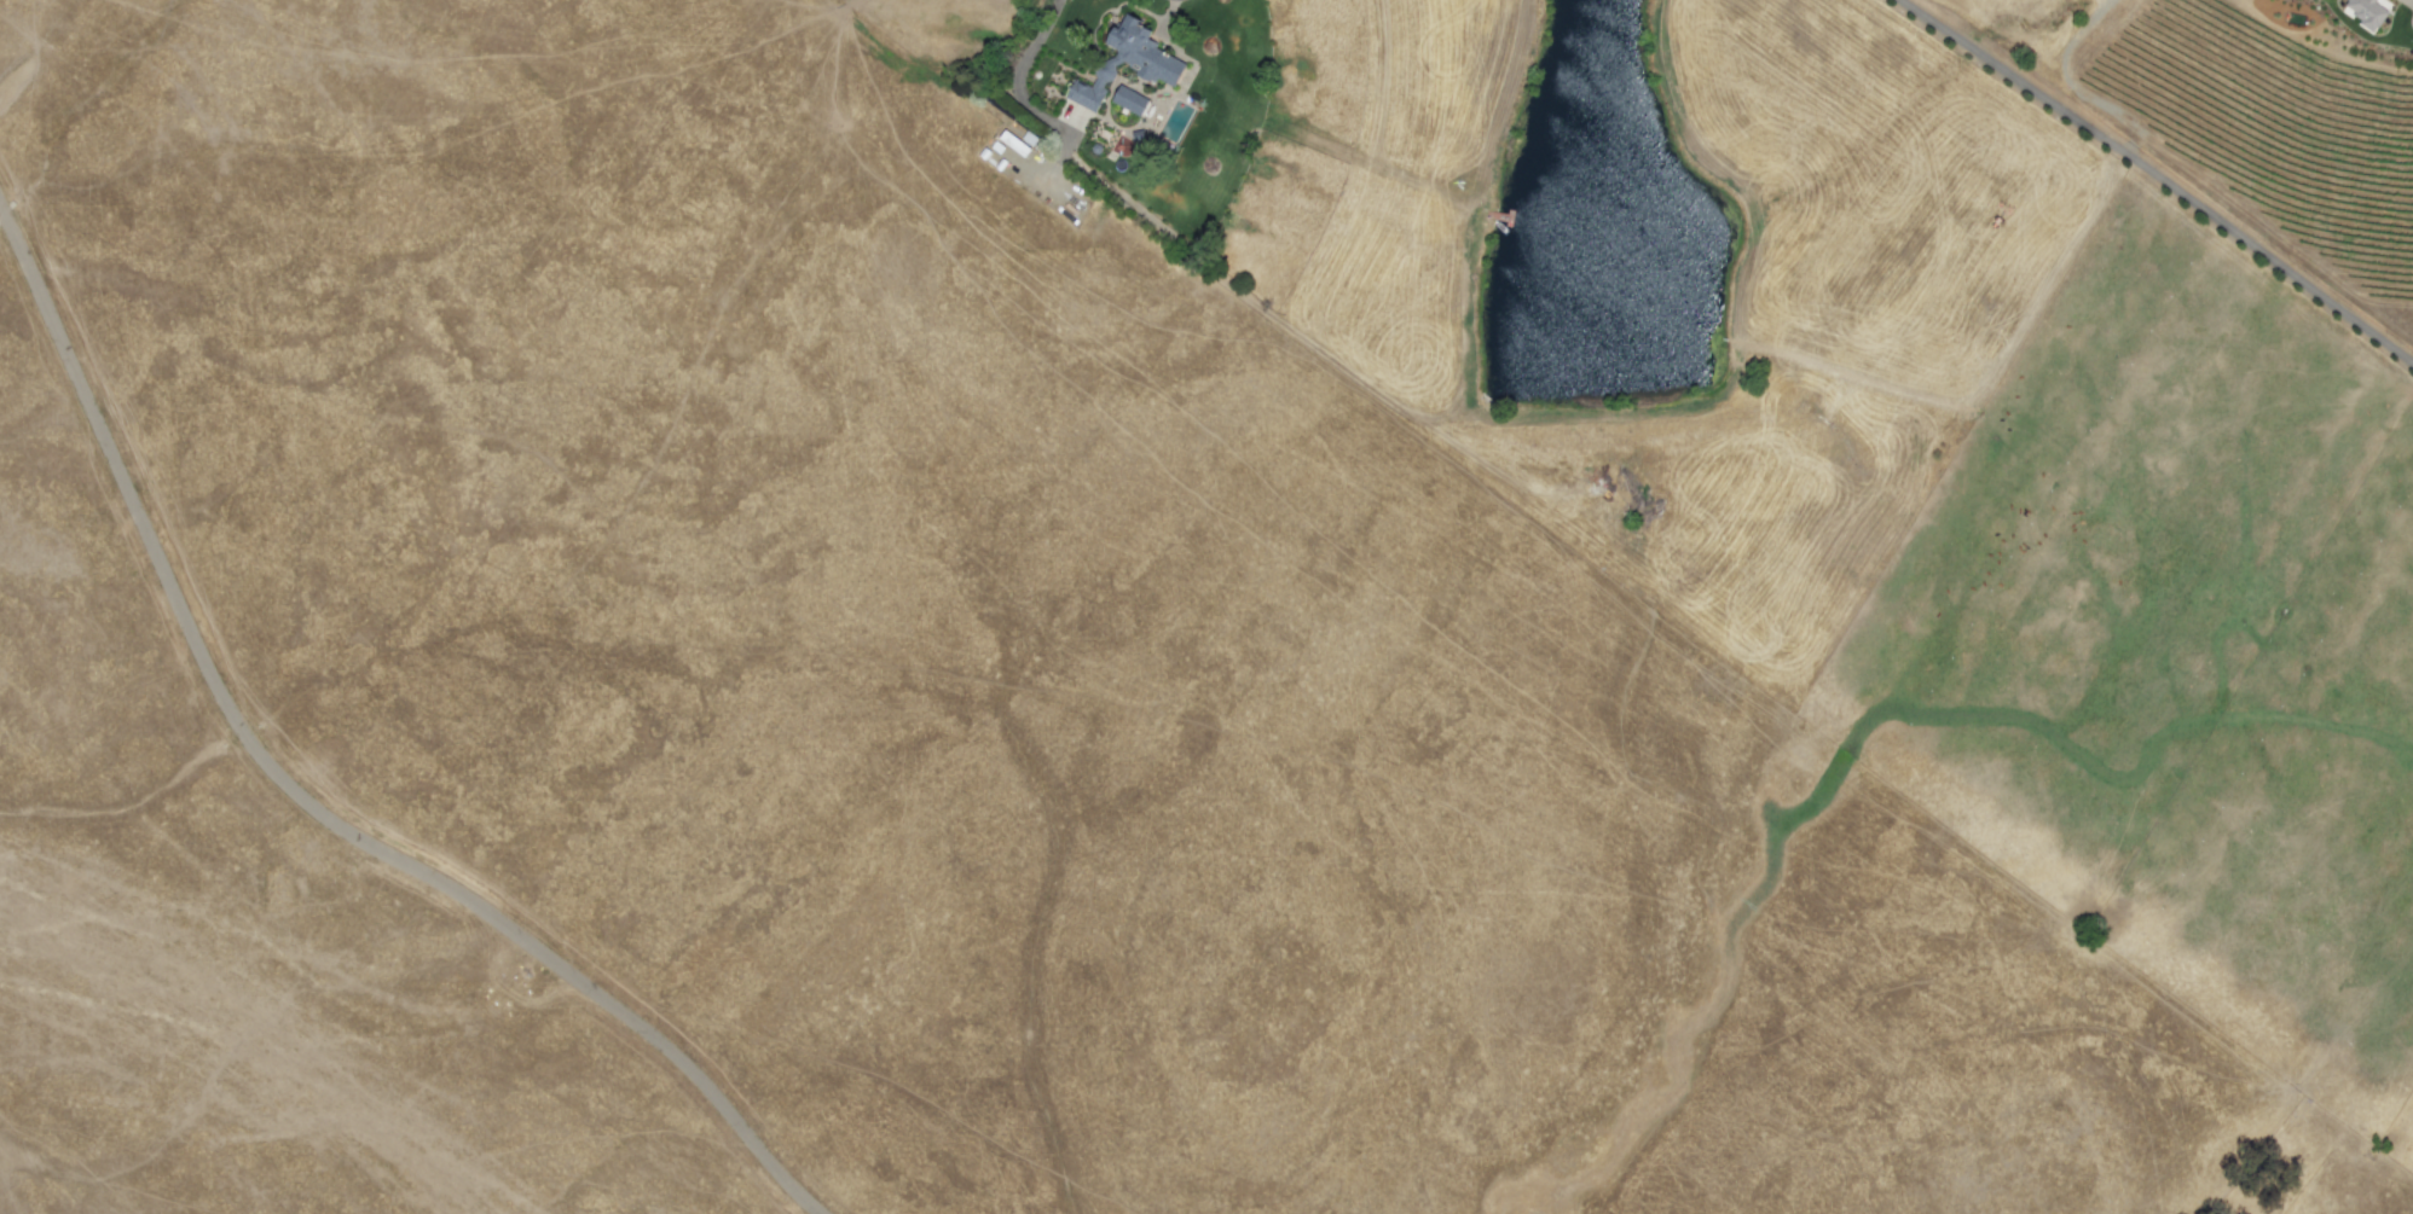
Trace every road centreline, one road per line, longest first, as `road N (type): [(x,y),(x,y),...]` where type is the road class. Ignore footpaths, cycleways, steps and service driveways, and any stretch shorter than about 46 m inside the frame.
road 1 (residential): [(1905,0),(2412,368)]

